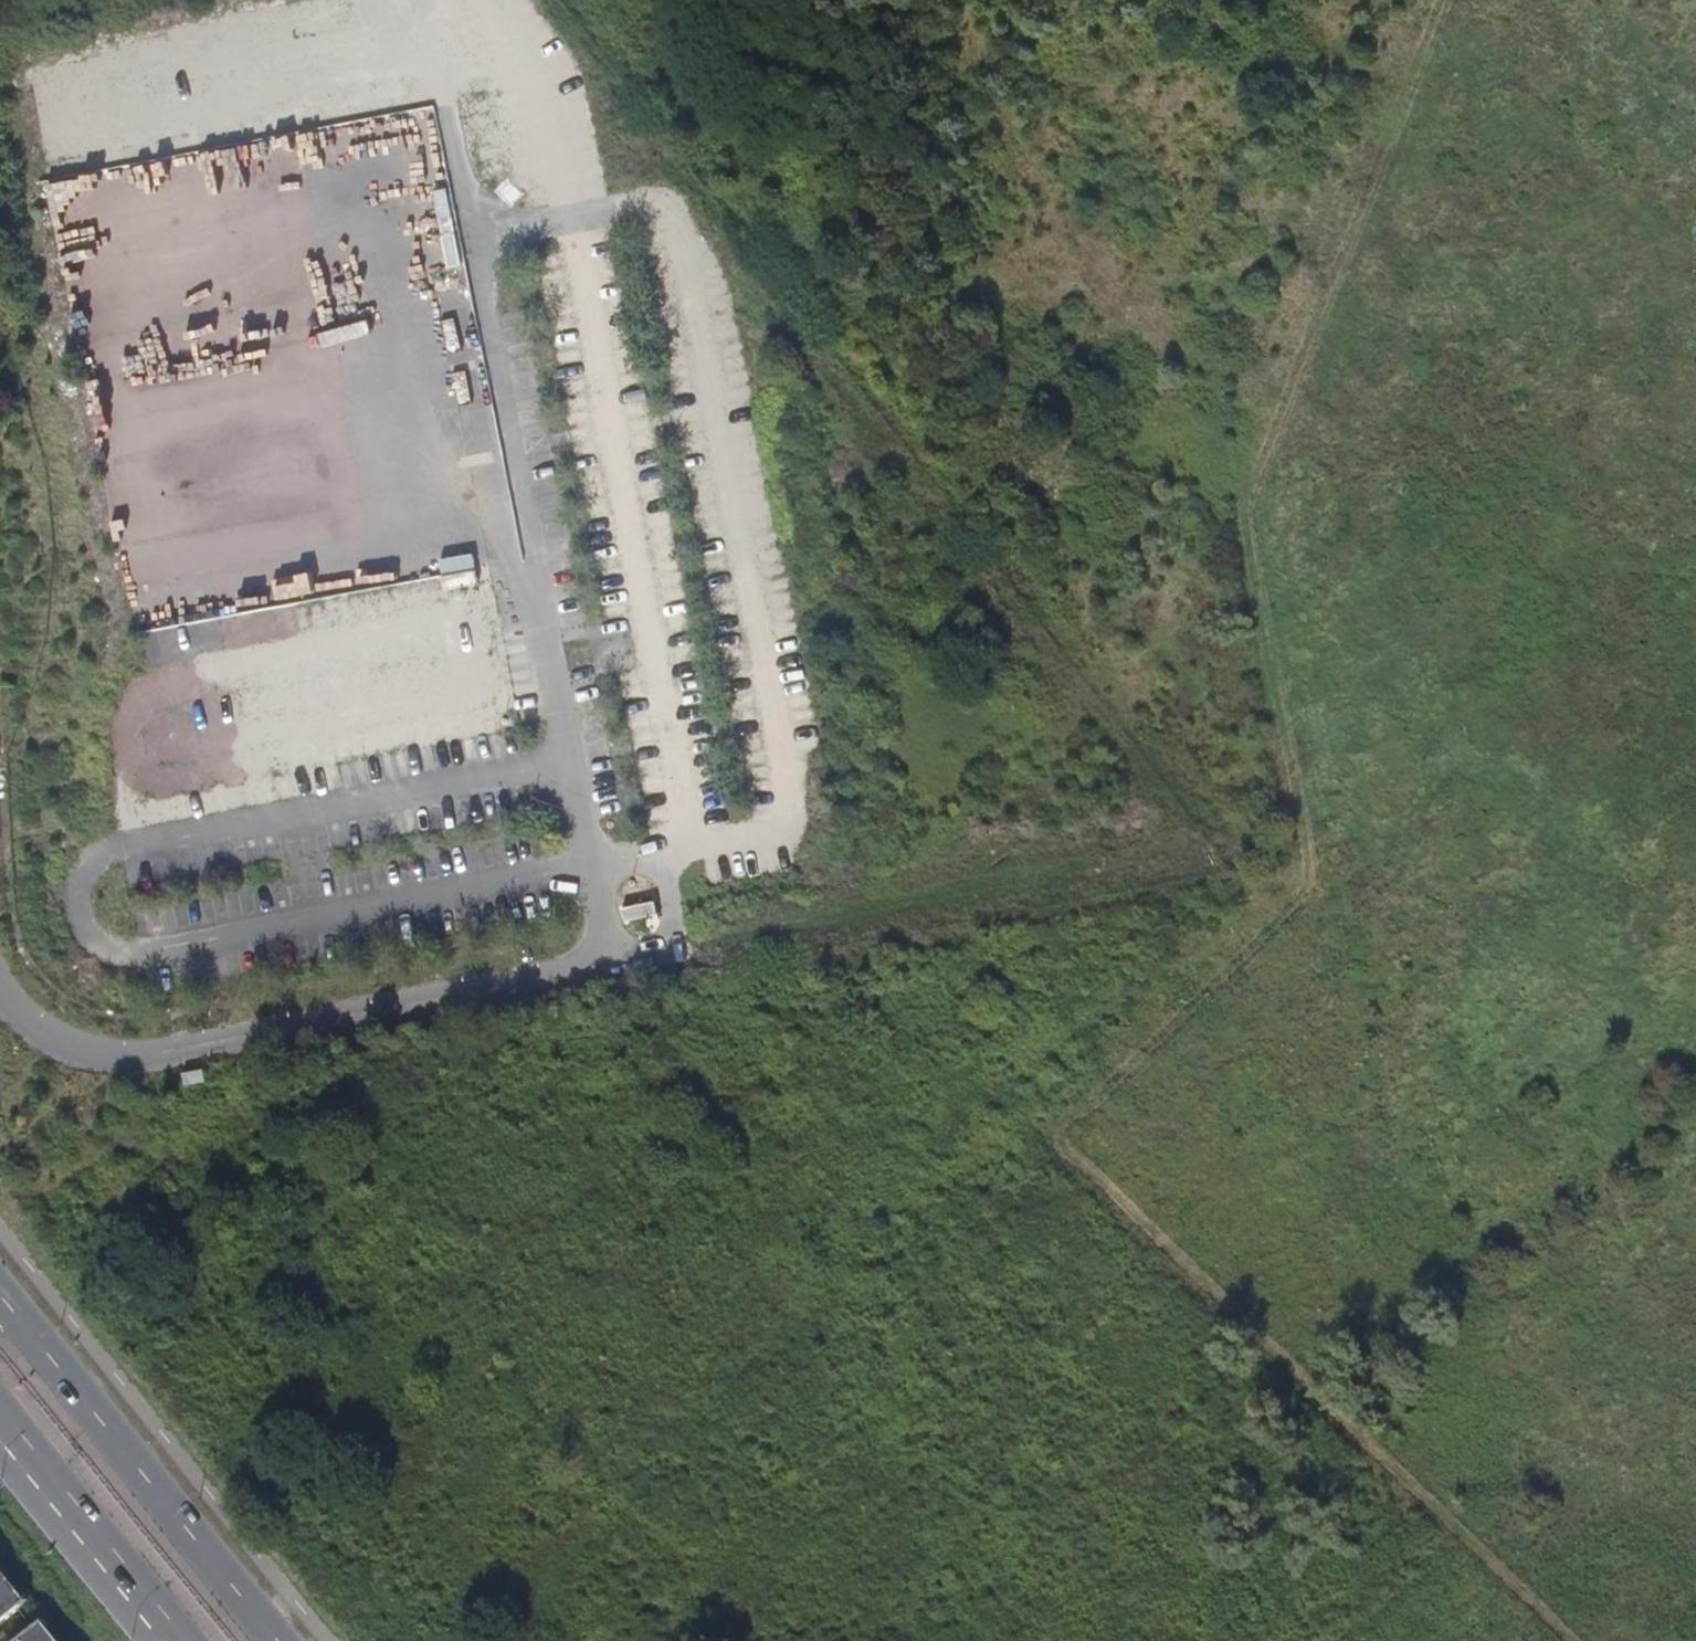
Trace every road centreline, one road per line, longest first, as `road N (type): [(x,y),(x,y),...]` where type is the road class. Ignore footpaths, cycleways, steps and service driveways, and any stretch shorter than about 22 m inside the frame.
road 1 (primary): [(281,1640),(0,1303)]
road 2 (primary): [(0,1427),(176,1640)]
road 3 (unclassified): [(0,1003),(59,1048),(122,1056),(178,1048)]

